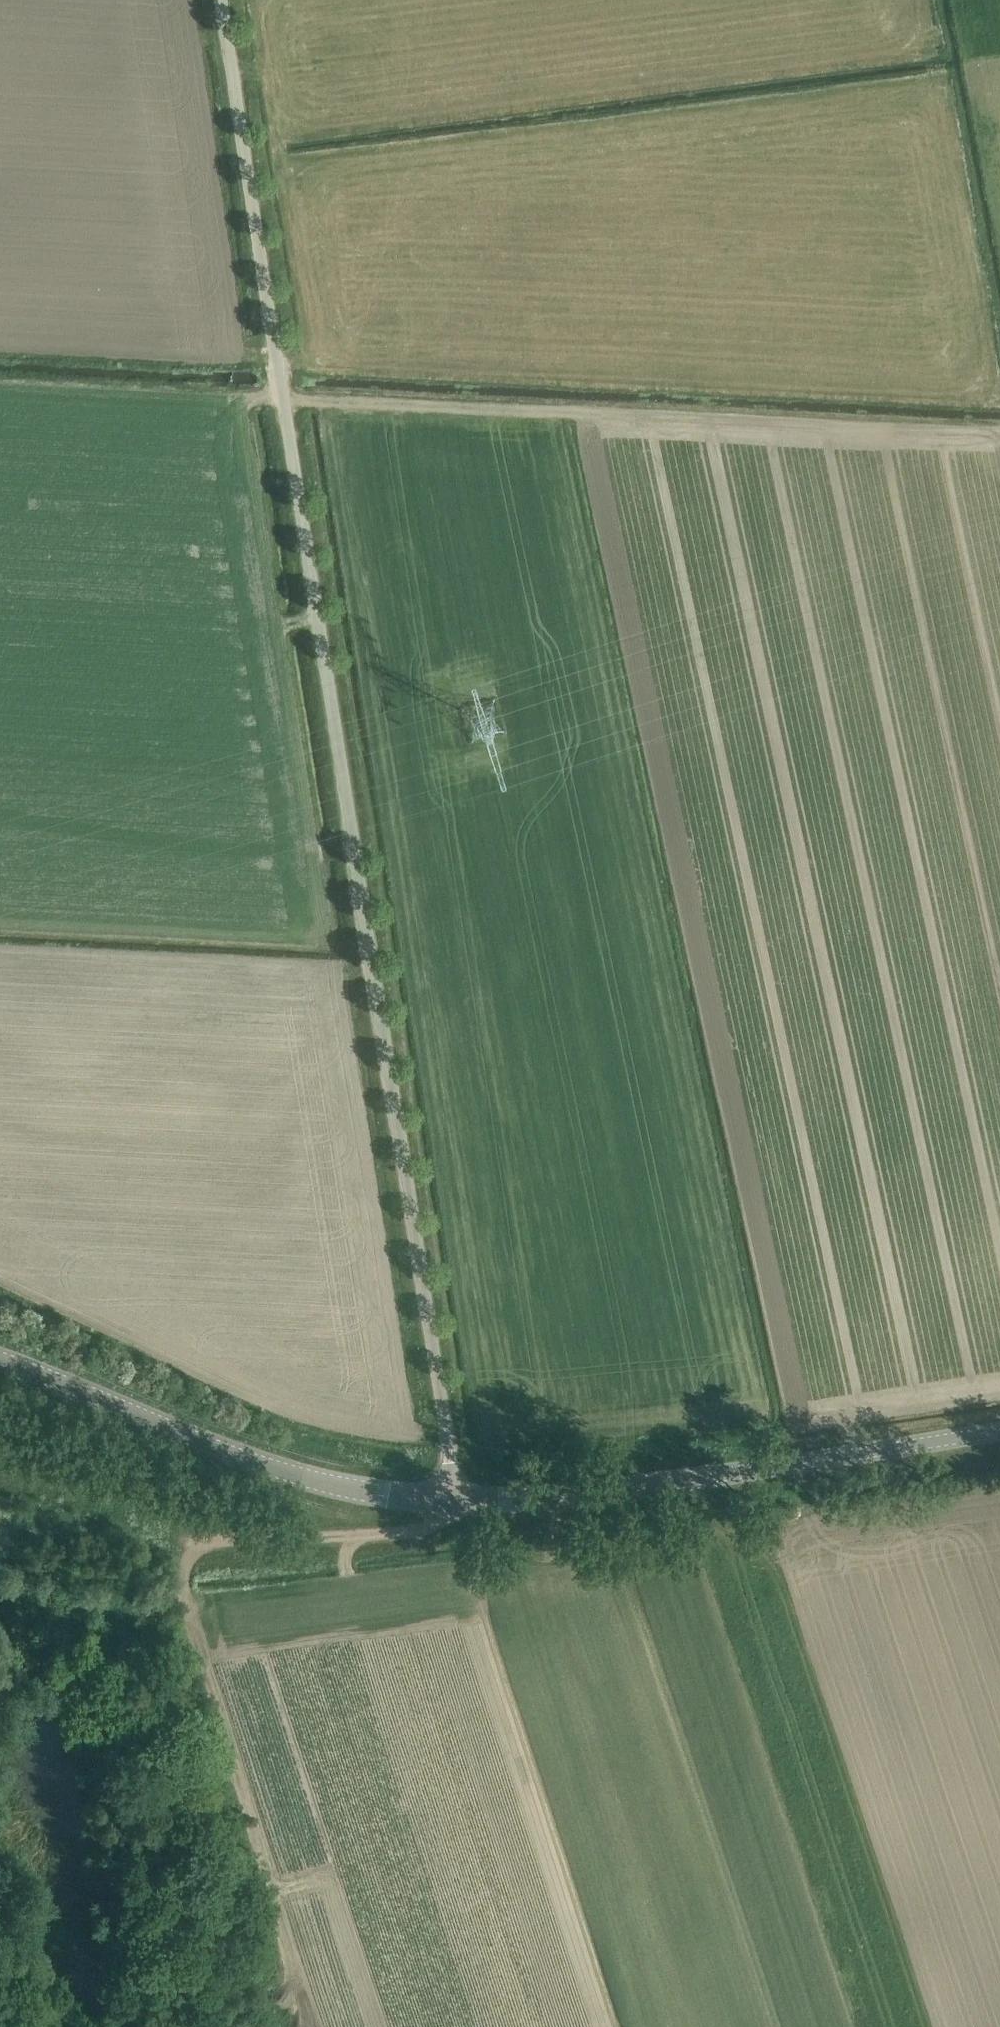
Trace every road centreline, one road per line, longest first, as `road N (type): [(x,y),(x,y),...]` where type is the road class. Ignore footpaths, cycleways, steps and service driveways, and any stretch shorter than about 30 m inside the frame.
road 1 (unclassified): [(456,1499),(222,0)]
road 2 (secondary): [(456,1499),(613,1491),(999,1430)]
road 3 (secondary): [(456,1499),(357,1489),(261,1464),(0,1359)]
road 4 (track): [(175,1543),(395,1532),(437,1524),(456,1499)]

